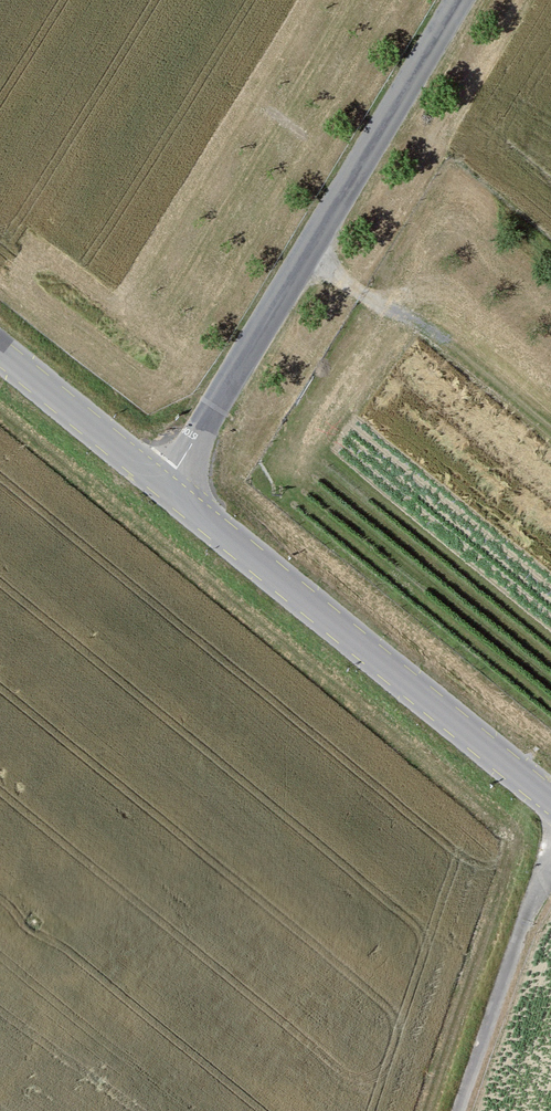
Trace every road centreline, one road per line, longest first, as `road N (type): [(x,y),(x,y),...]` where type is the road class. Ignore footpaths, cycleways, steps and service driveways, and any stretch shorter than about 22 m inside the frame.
road 1 (unclassified): [(459,0),(166,486)]
road 2 (tertiary): [(166,486),(550,799)]
road 3 (track): [(550,864),(457,1110)]
road 4 (tertiary): [(0,350),(166,486)]

